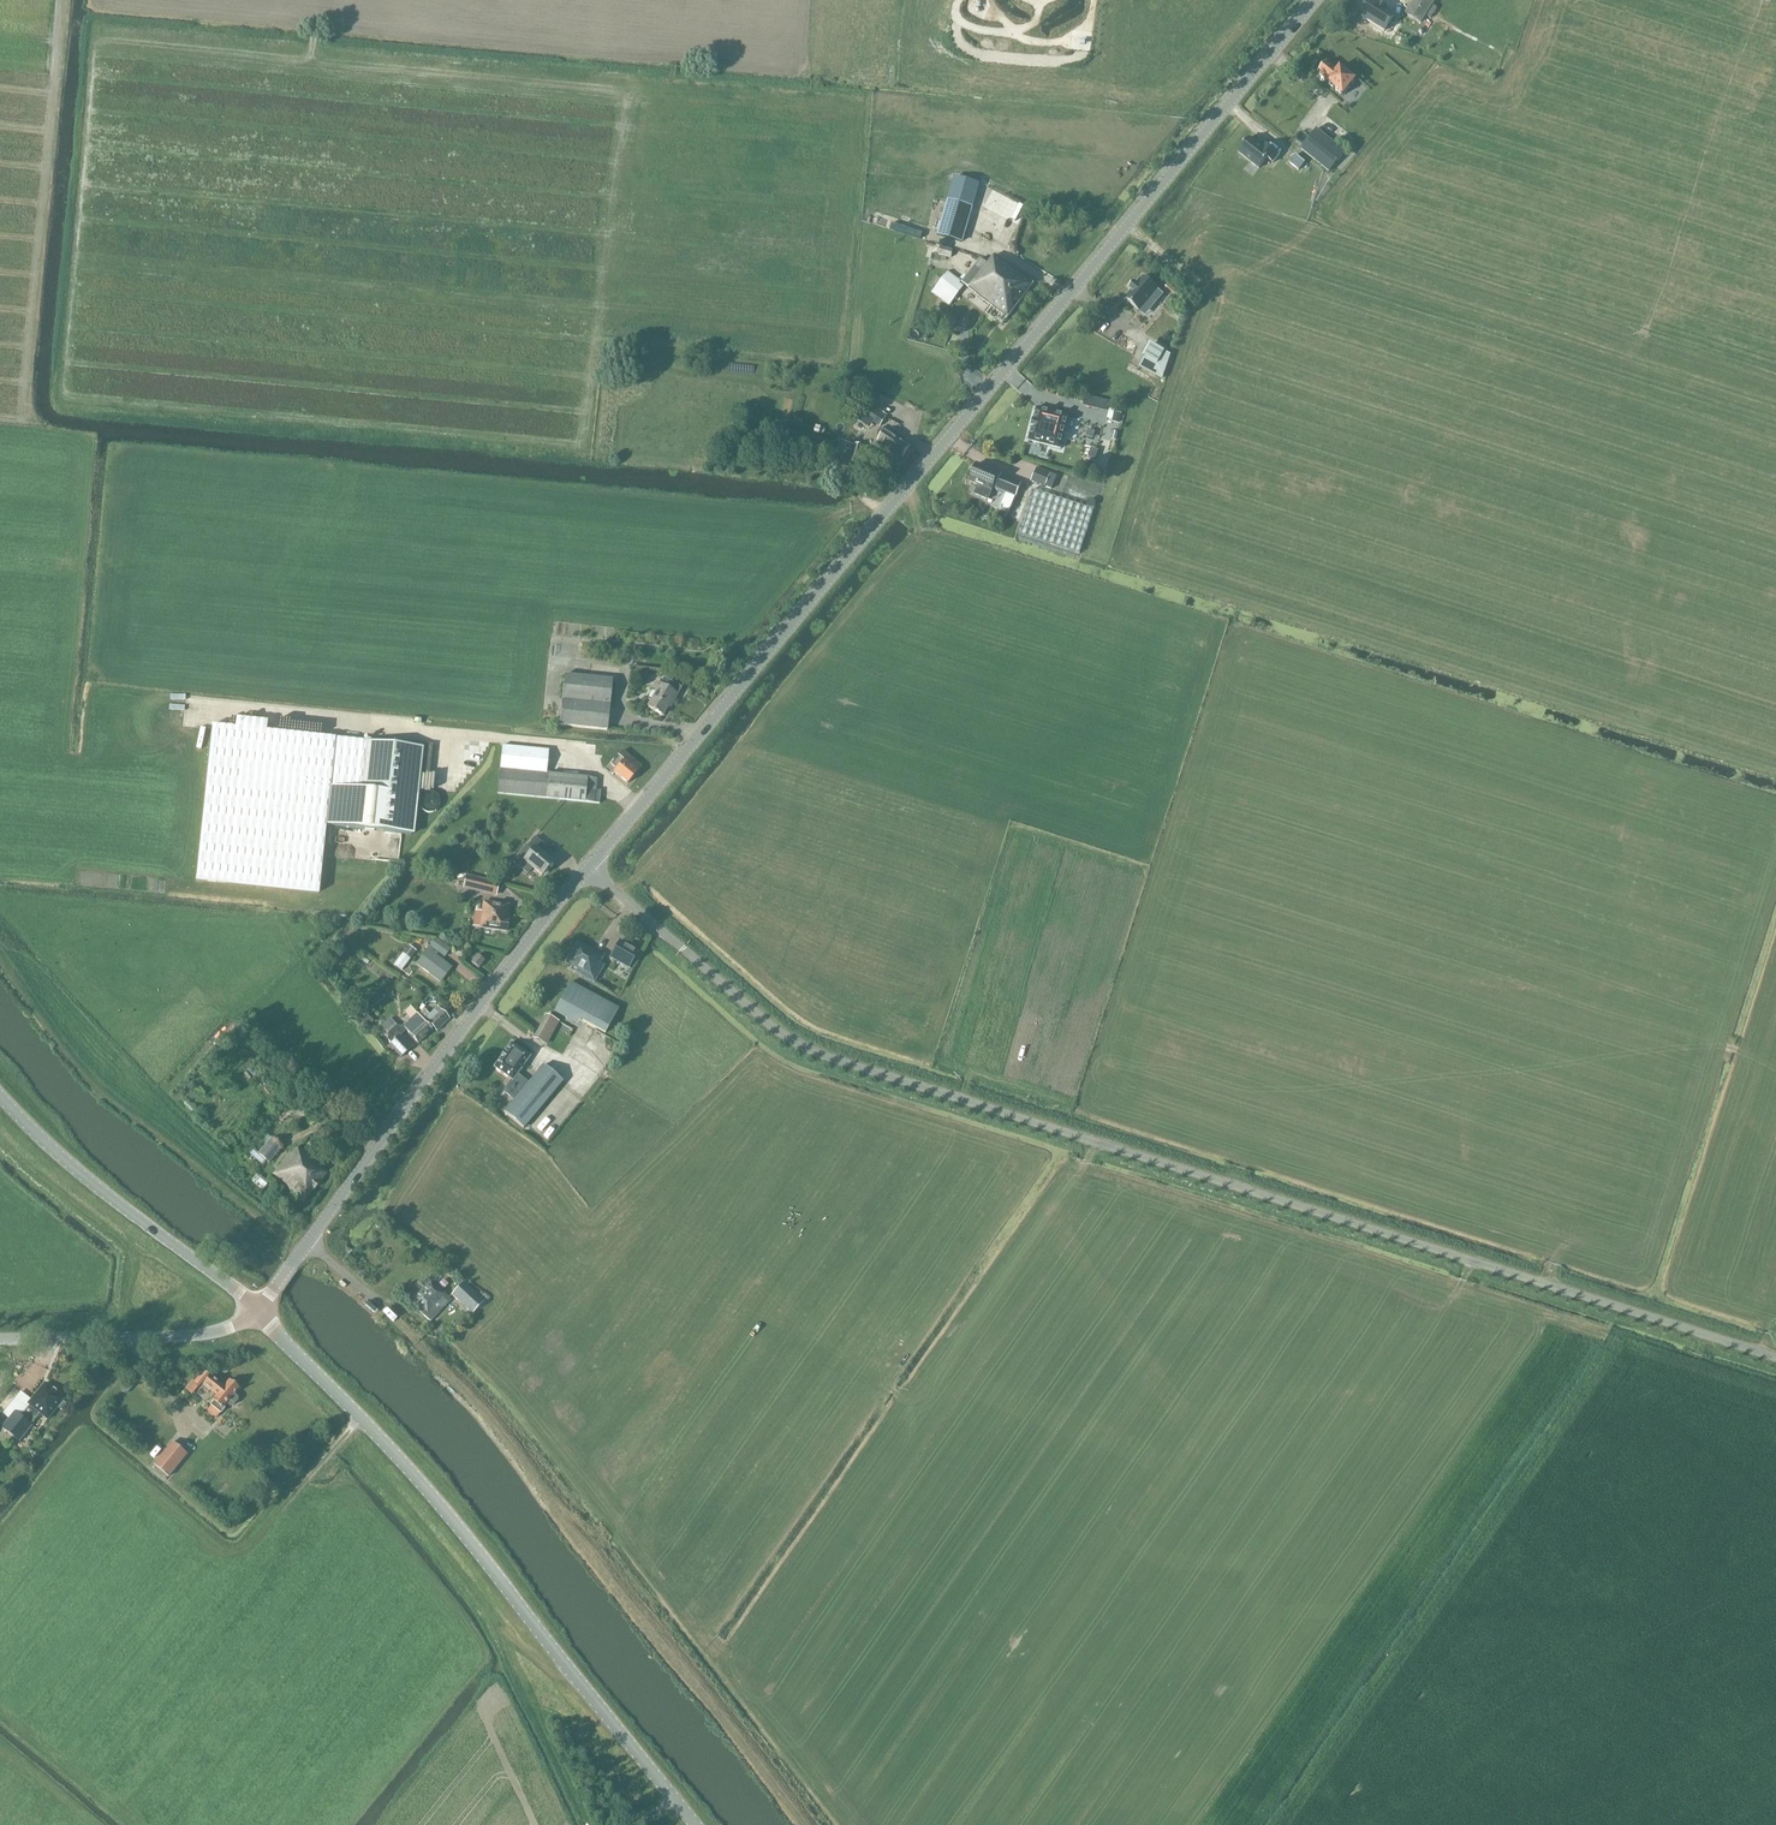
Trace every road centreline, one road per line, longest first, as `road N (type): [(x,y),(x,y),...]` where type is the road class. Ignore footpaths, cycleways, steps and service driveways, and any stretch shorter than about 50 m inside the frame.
road 1 (unclassified): [(1775,1357),(821,1057),(784,1038),(589,864)]
road 2 (tertiary): [(589,864),(1313,0)]
road 3 (track): [(618,1525),(717,1654),(742,1650),(1096,1143)]
road 4 (tertiary): [(697,1824),(450,1515),(257,1309)]
road 5 (tertiary): [(257,1309),(589,864)]
road 6 (unclassified): [(257,1309),(56,1151),(0,1091)]
road 7 (tertiary): [(0,1340),(203,1332),(257,1309)]

